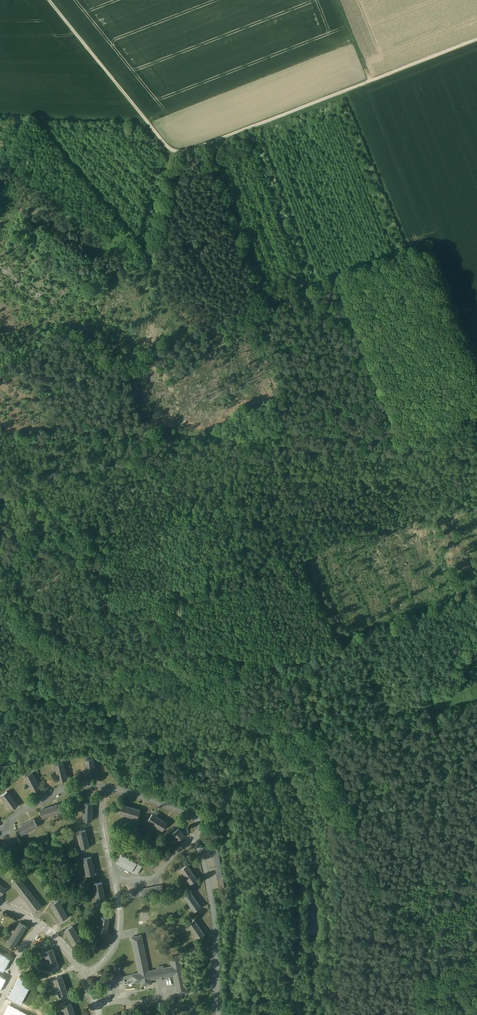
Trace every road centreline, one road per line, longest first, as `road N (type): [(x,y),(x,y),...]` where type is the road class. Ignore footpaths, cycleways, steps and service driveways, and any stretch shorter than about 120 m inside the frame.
road 1 (track): [(476,39),(177,157)]
road 2 (track): [(177,157),(47,0)]
road 3 (track): [(476,406),(448,424),(278,432)]
road 4 (track): [(476,587),(301,659)]
road 5 (residential): [(222,1014),(219,931),(200,837)]
road 6 (track): [(321,733),(384,894)]
road 7 (track): [(147,433),(48,415),(0,390)]
road 8 (track): [(321,733),(295,769),(238,787),(205,822)]
road 9 (track): [(278,432),(147,433)]
road 10 (track): [(432,1014),(384,894)]
road 11 (residential): [(200,837),(205,822),(104,789)]
road 12 (residential): [(104,789),(62,790),(16,816),(3,837)]

